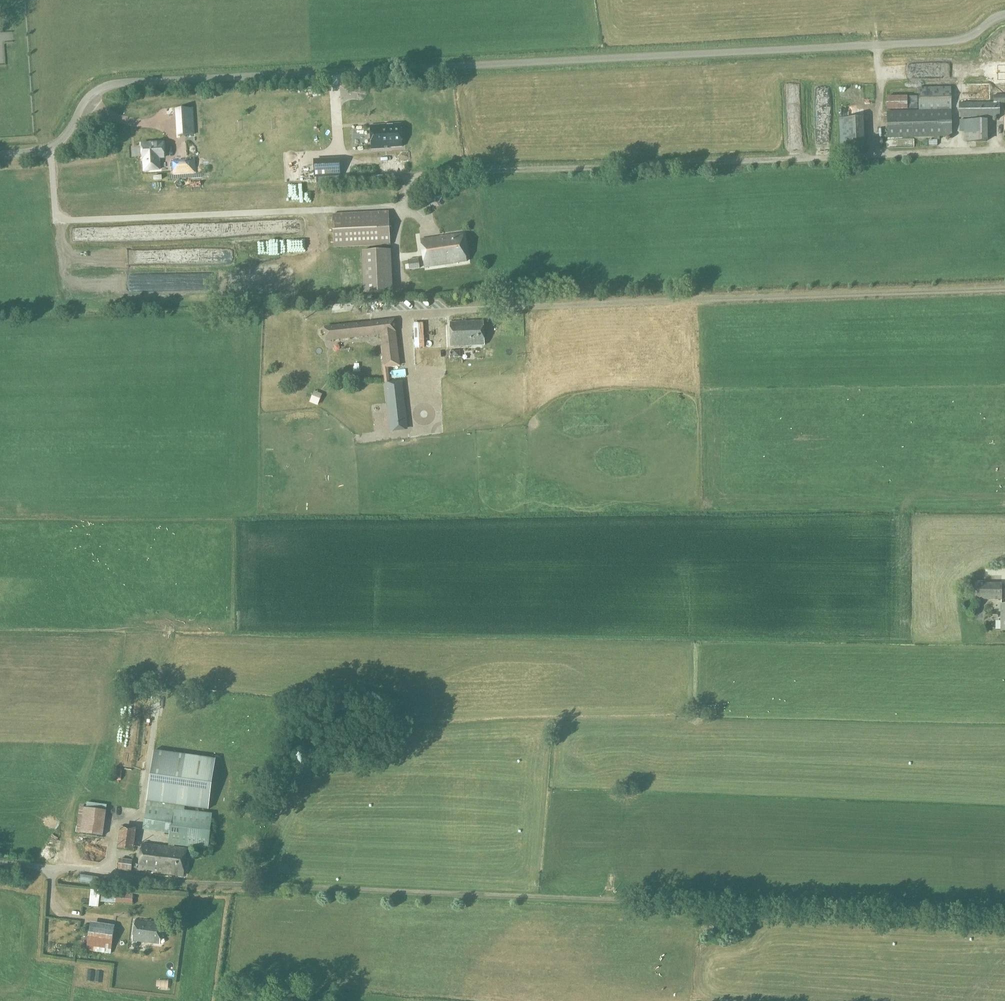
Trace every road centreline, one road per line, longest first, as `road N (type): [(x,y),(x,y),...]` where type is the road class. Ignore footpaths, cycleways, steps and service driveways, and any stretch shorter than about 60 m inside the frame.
road 1 (unclassified): [(0,154),(56,145),(93,94),(117,83),(956,41),(1004,15)]
road 2 (unclassified): [(441,310),(1004,287)]

